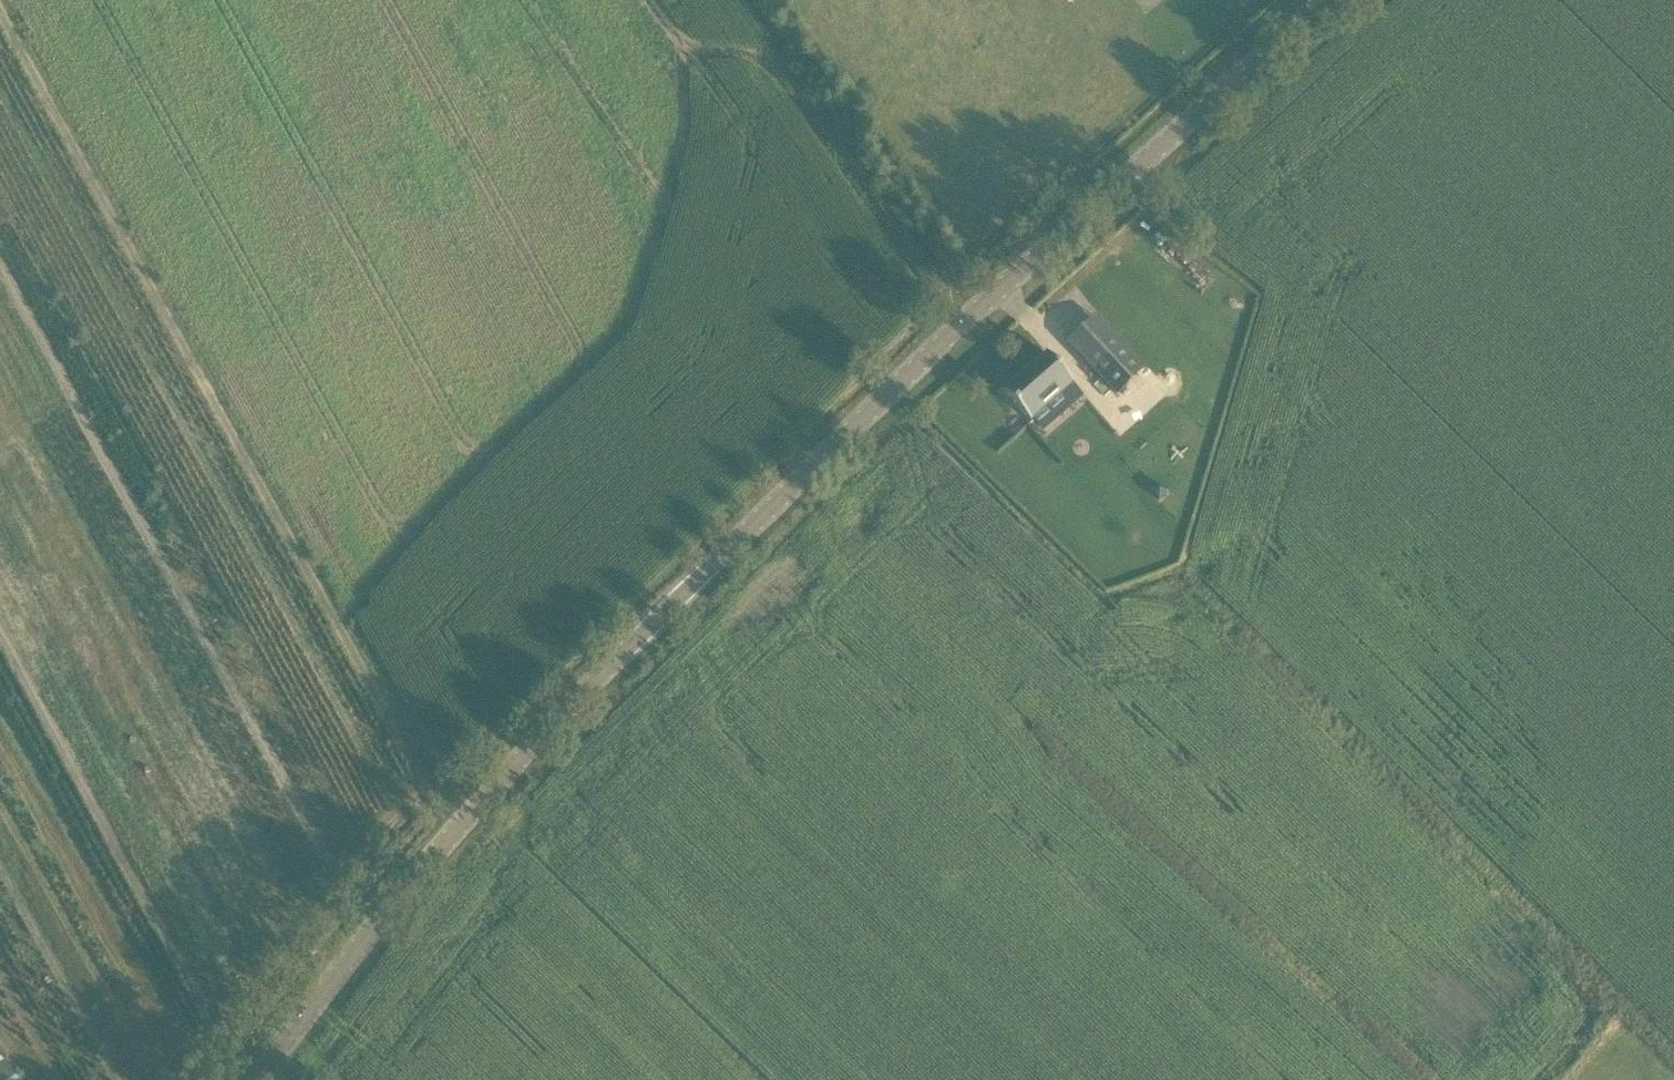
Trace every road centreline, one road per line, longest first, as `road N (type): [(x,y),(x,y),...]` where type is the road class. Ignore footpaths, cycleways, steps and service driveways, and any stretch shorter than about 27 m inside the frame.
road 1 (unclassified): [(260,1079),(574,713),(766,521),(1337,0)]

